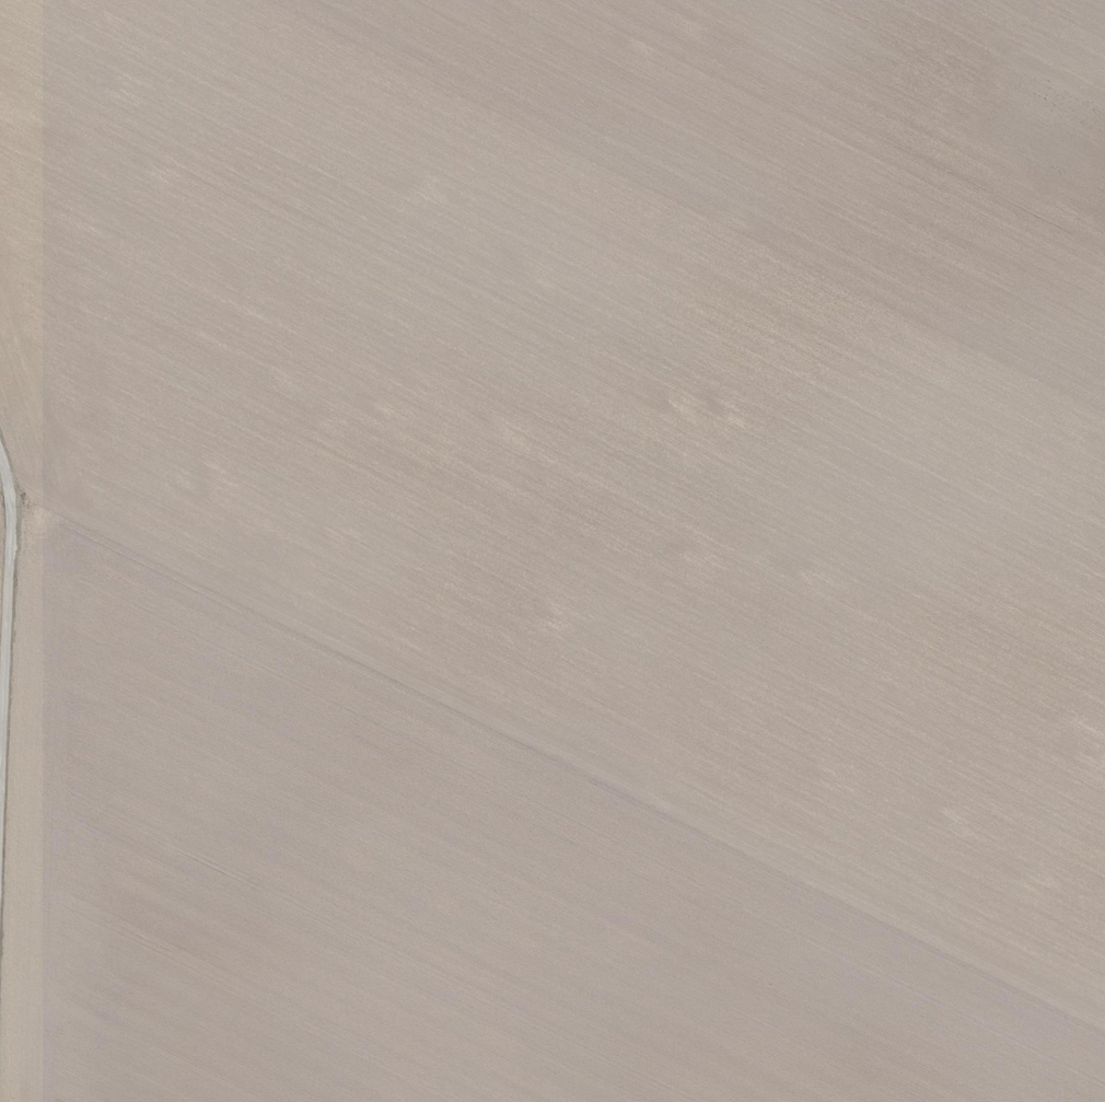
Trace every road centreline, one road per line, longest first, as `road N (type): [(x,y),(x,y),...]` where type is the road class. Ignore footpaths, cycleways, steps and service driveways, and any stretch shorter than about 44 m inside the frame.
road 1 (track): [(0,883),(12,504),(0,455)]

